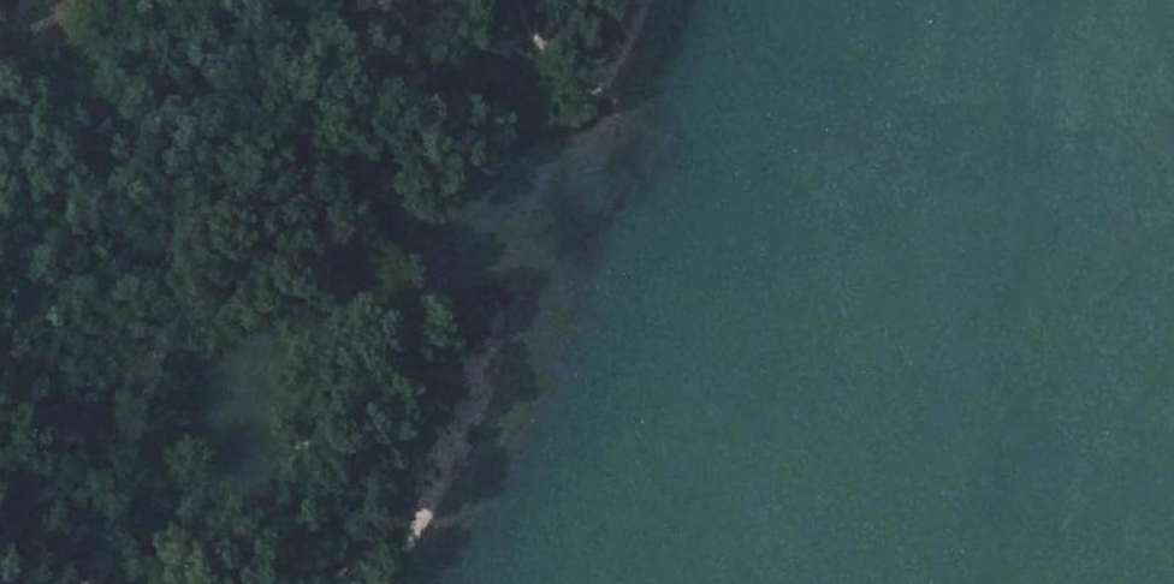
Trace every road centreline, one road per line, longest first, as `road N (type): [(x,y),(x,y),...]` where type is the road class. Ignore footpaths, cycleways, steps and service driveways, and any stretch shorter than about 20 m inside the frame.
road 1 (track): [(431,0),(312,141),(140,380),(111,510),(84,574),(59,583)]

